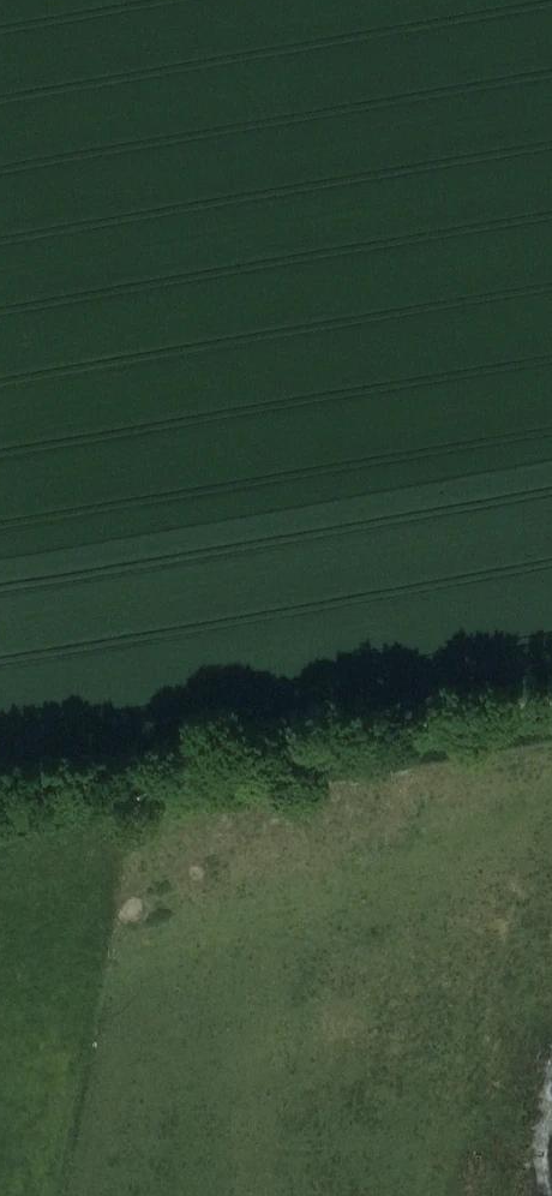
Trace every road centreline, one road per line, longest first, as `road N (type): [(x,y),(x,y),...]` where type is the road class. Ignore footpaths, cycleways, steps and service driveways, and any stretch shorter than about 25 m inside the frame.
road 1 (unclassified): [(0,804),(551,705)]

